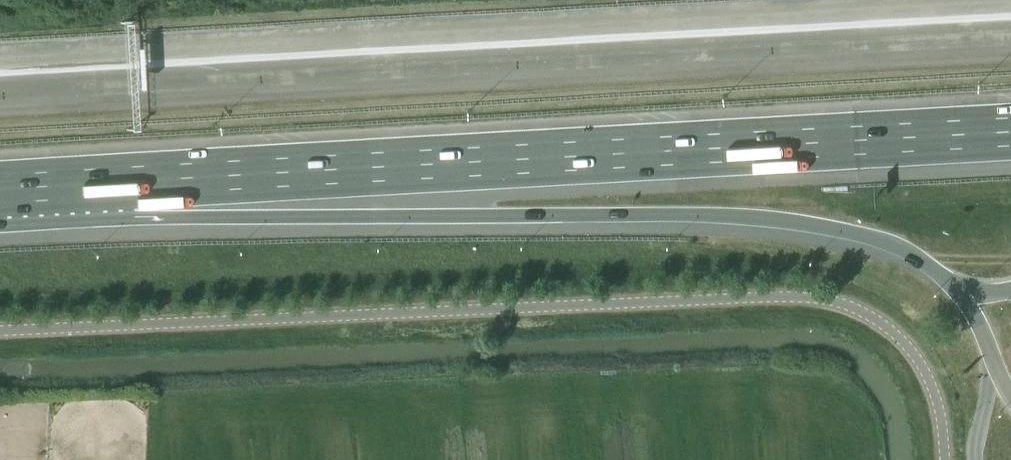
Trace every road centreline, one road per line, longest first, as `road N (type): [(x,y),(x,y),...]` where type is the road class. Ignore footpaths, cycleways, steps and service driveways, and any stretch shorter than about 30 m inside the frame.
road 1 (unclassified): [(945,459),(940,395),(913,348),(864,310),(796,296),(0,331)]
road 2 (motorway): [(1010,31),(0,89)]
road 3 (motorway): [(69,185),(1010,132)]
road 4 (motorway): [(69,185),(528,217),(728,215),(875,236),(954,284)]

